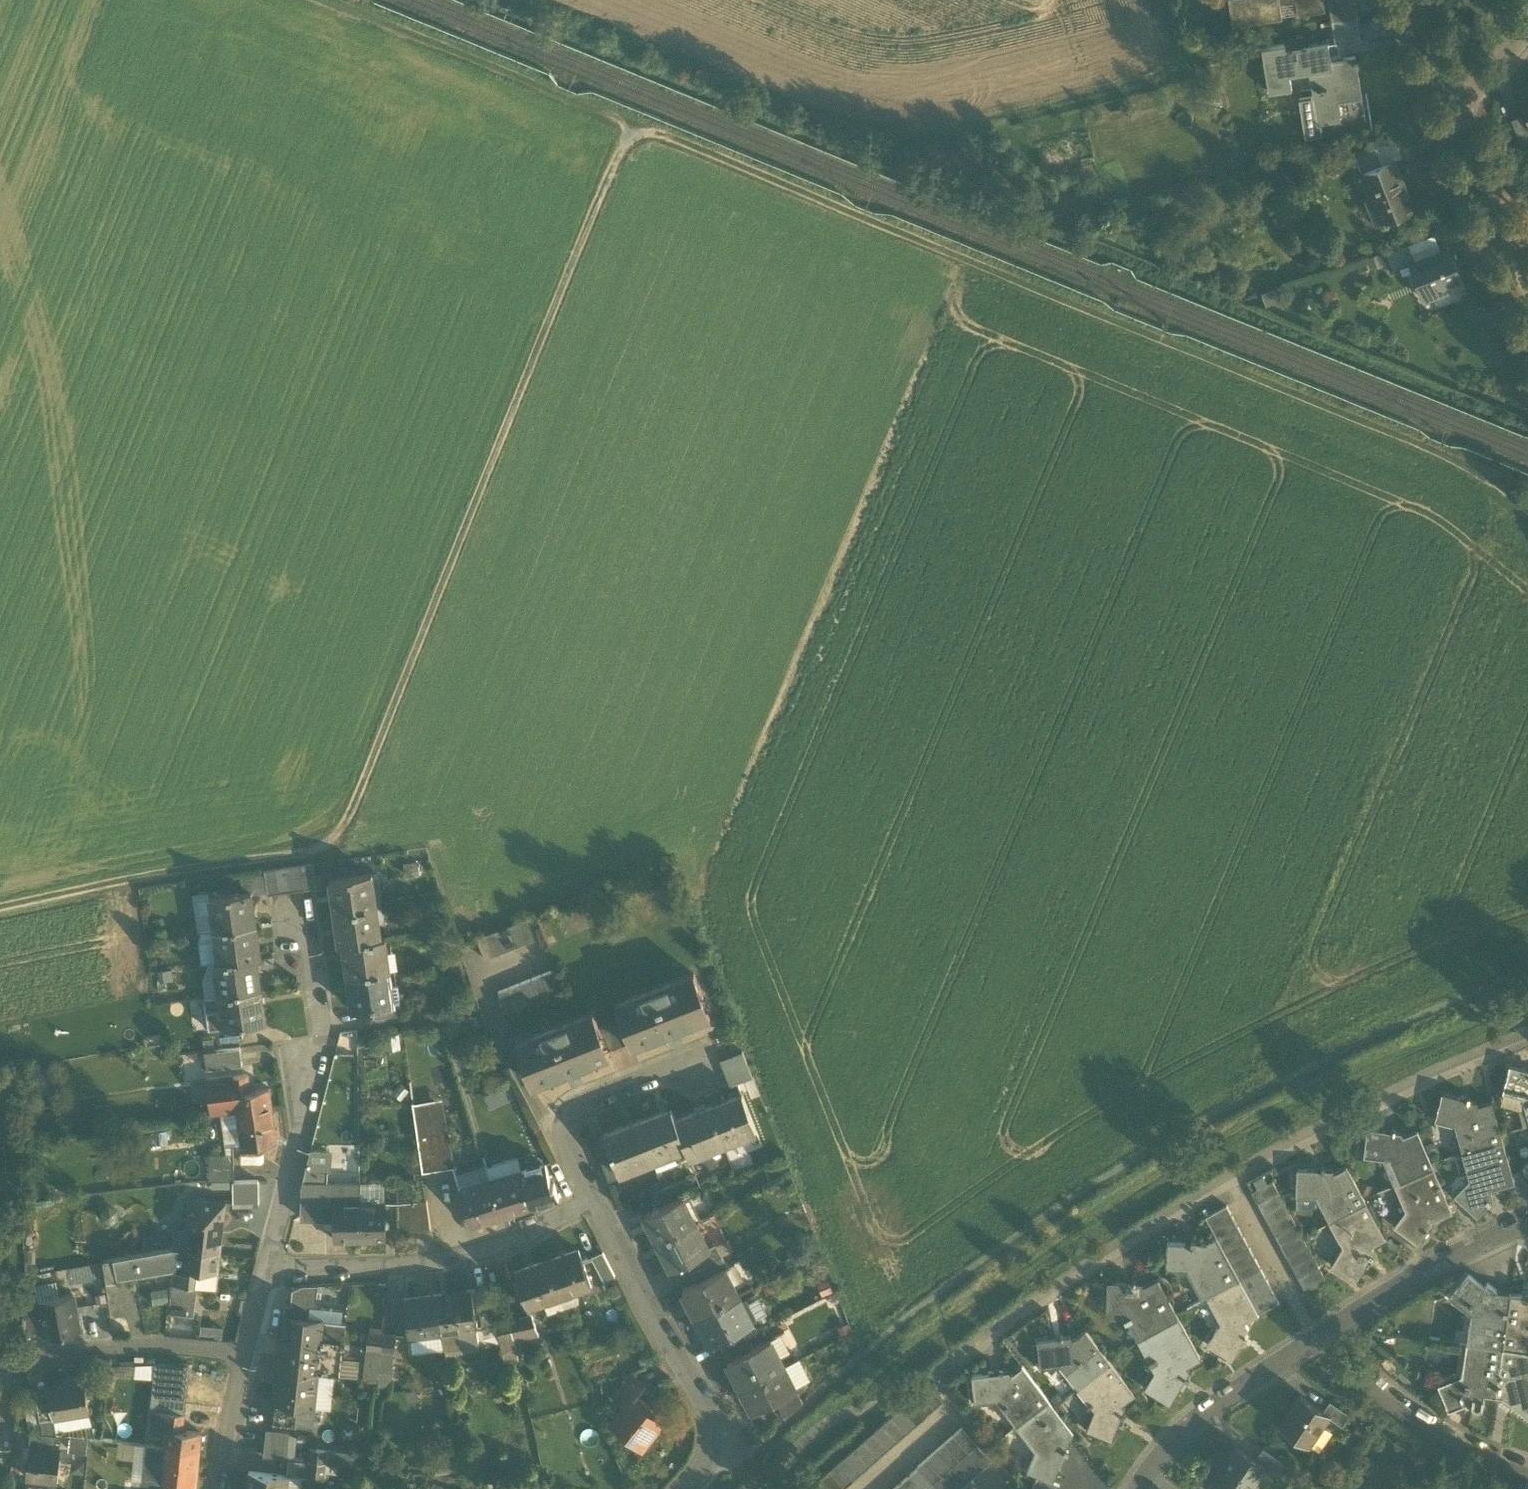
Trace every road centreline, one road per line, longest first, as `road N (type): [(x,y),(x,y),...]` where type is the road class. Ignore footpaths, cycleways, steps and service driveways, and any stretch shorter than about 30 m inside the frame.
road 1 (track): [(1527,508),(1450,459),(631,122),(334,852),(0,908)]
road 2 (residential): [(268,1273),(323,1034),(306,923)]
road 3 (residential): [(268,1273),(435,1261),(512,1240),(590,1196)]
road 4 (residential): [(590,1196),(713,1417),(712,1454),(681,1488)]
road 5 (track): [(631,122),(330,0)]
road 6 (residential): [(0,1394),(4,1366),(108,1344),(248,1355)]
road 7 (residential): [(1527,1466),(1441,1439),(1322,1340)]
road 8 (residential): [(1144,1488),(1179,1440),(1322,1340)]
road 9 (residential): [(1322,1340),(1376,1302),(1527,1232)]
road 10 (residential): [(590,1196),(557,1118),(691,1061)]
road 11 (residential): [(1527,274),(1460,107)]
road 12 (residential): [(220,1488),(248,1355)]

